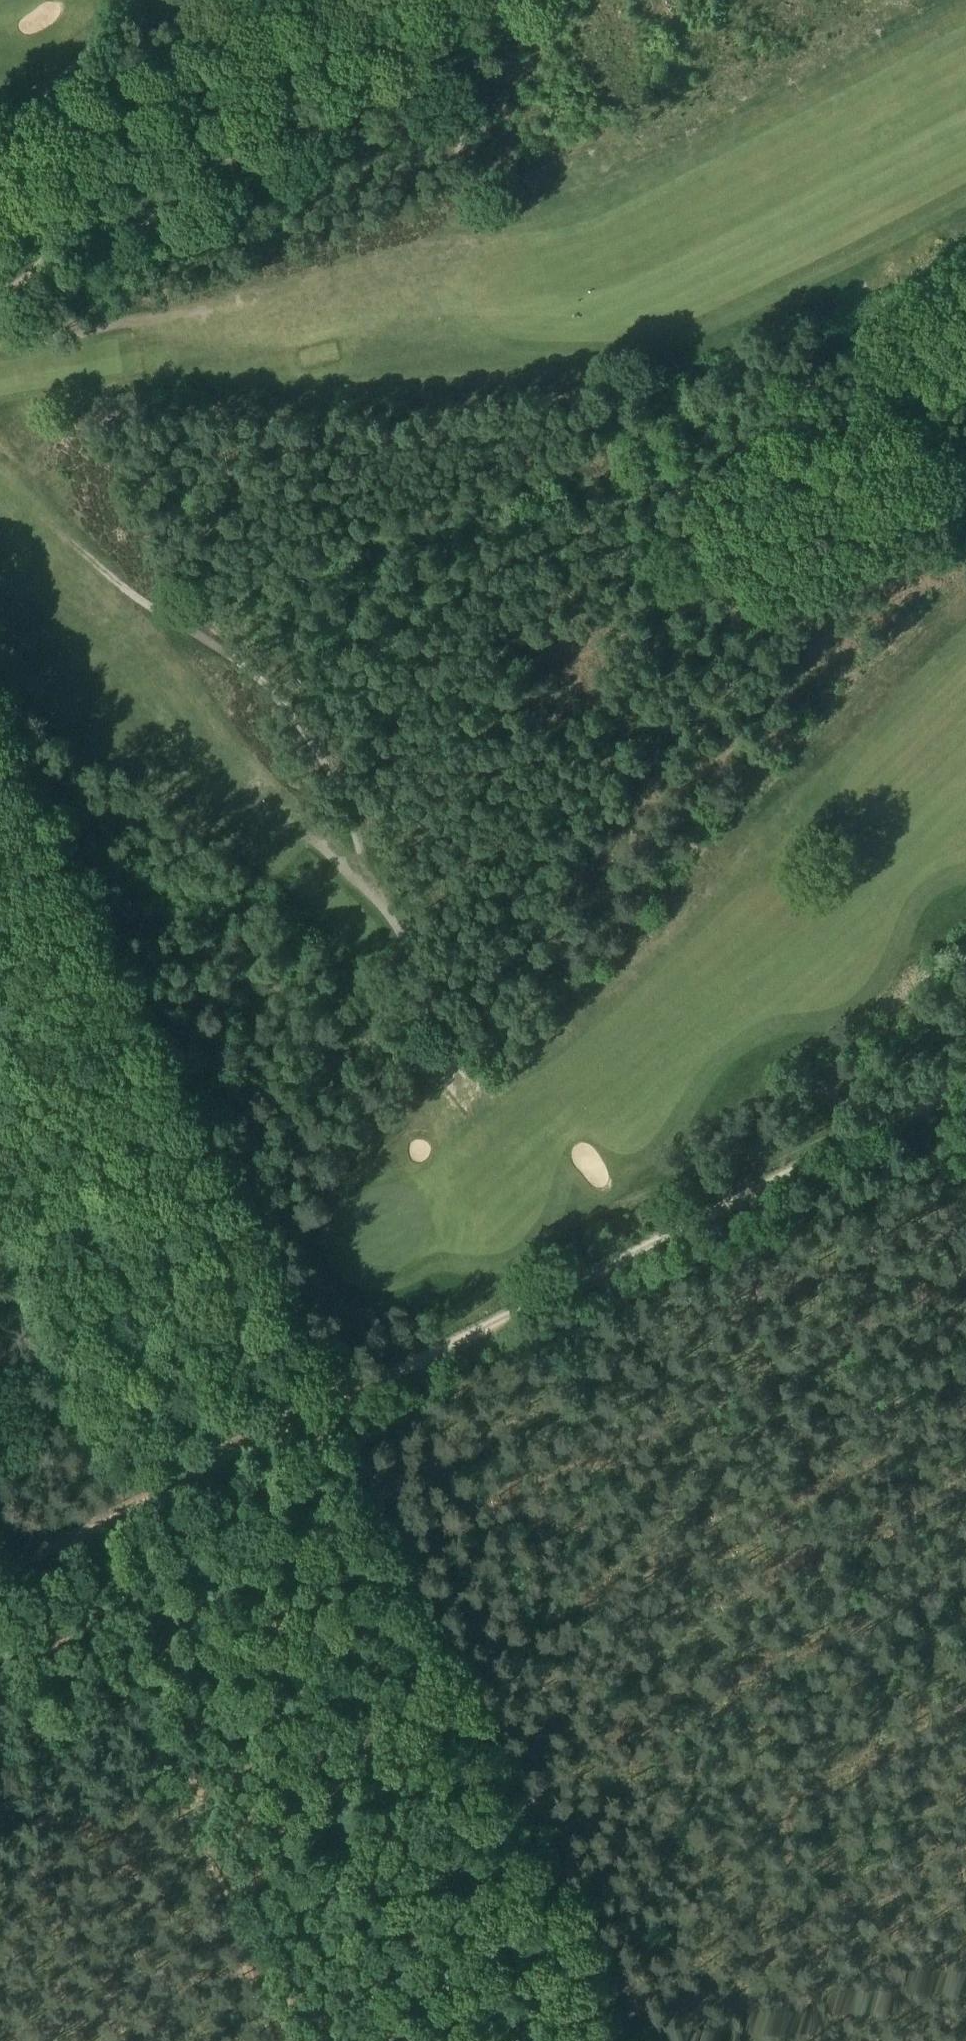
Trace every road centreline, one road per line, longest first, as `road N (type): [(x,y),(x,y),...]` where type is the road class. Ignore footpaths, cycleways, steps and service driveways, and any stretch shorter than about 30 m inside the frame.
road 1 (track): [(965,1088),(8,1575)]
road 2 (track): [(572,0),(0,292)]

